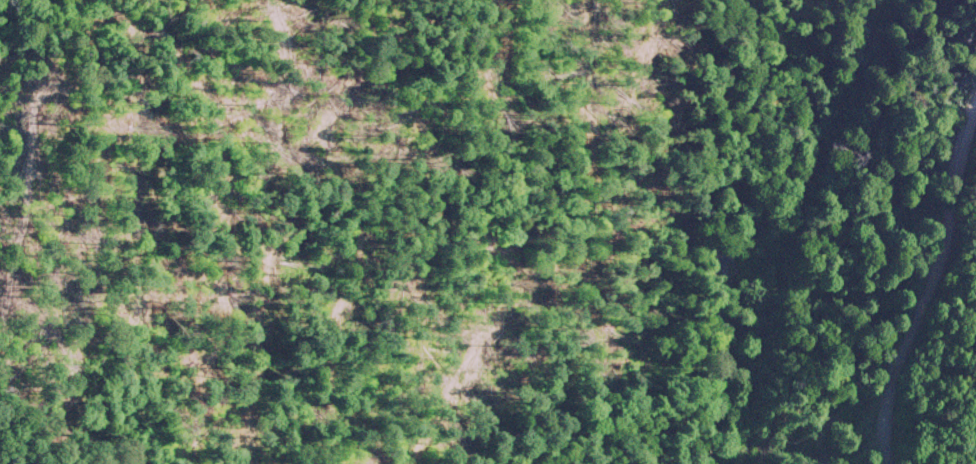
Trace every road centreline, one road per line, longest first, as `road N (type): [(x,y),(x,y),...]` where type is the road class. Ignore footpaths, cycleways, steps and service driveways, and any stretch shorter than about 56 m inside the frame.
road 1 (residential): [(880,463),(876,414),(975,89)]

